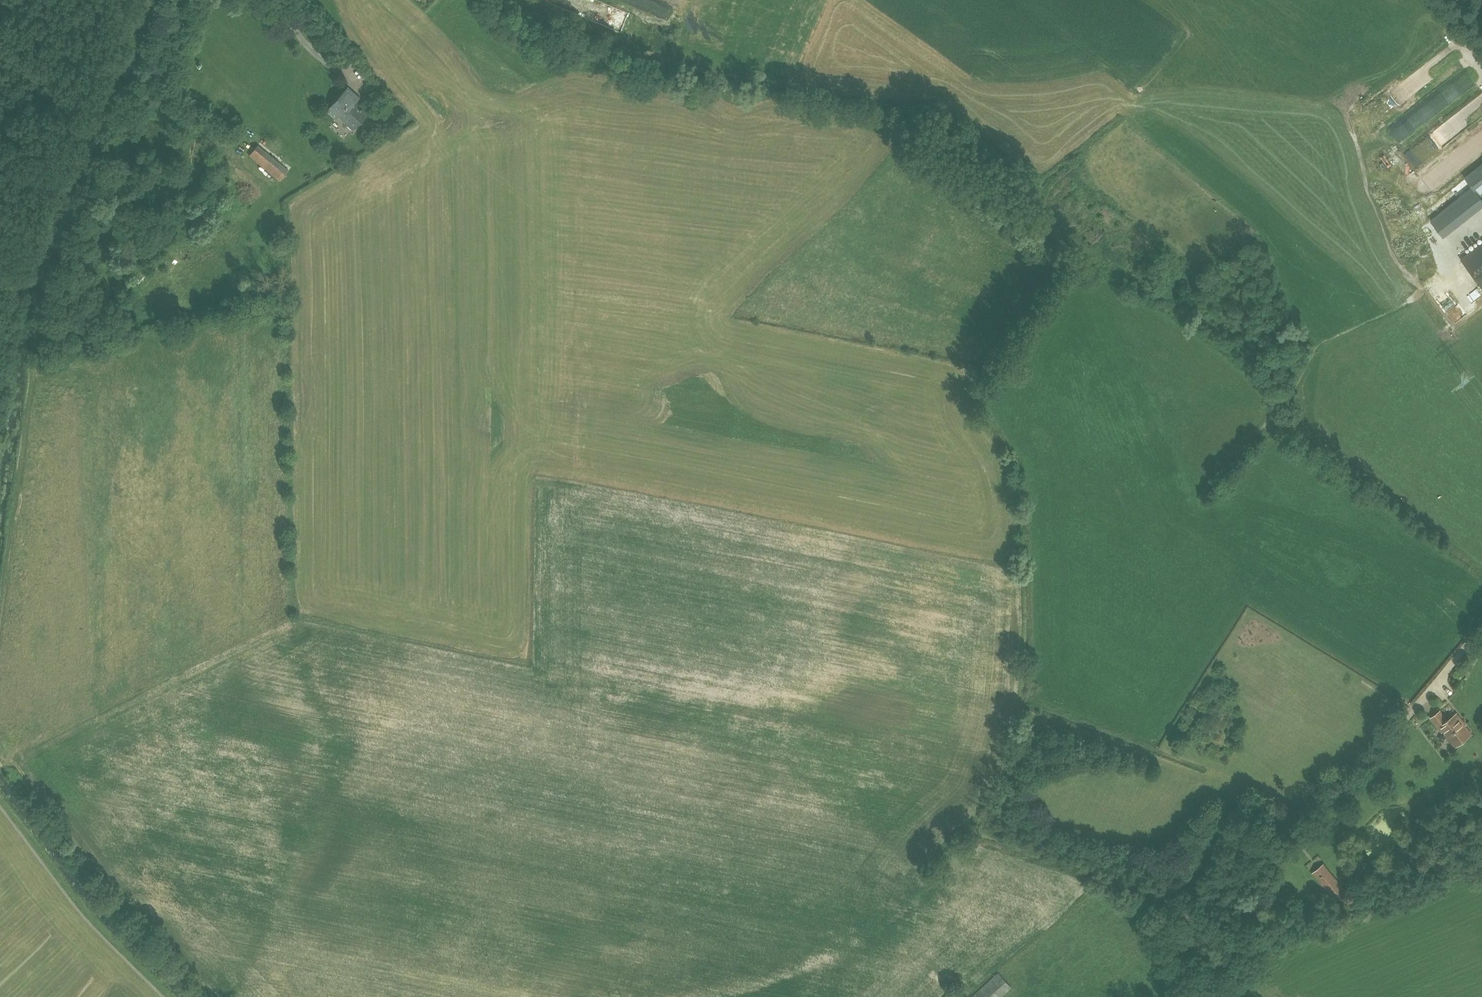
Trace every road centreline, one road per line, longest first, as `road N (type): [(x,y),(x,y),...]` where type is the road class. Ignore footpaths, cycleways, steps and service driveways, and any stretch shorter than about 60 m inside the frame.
road 1 (track): [(1481,626),(1352,785),(1229,886),(1198,943),(1189,996)]

